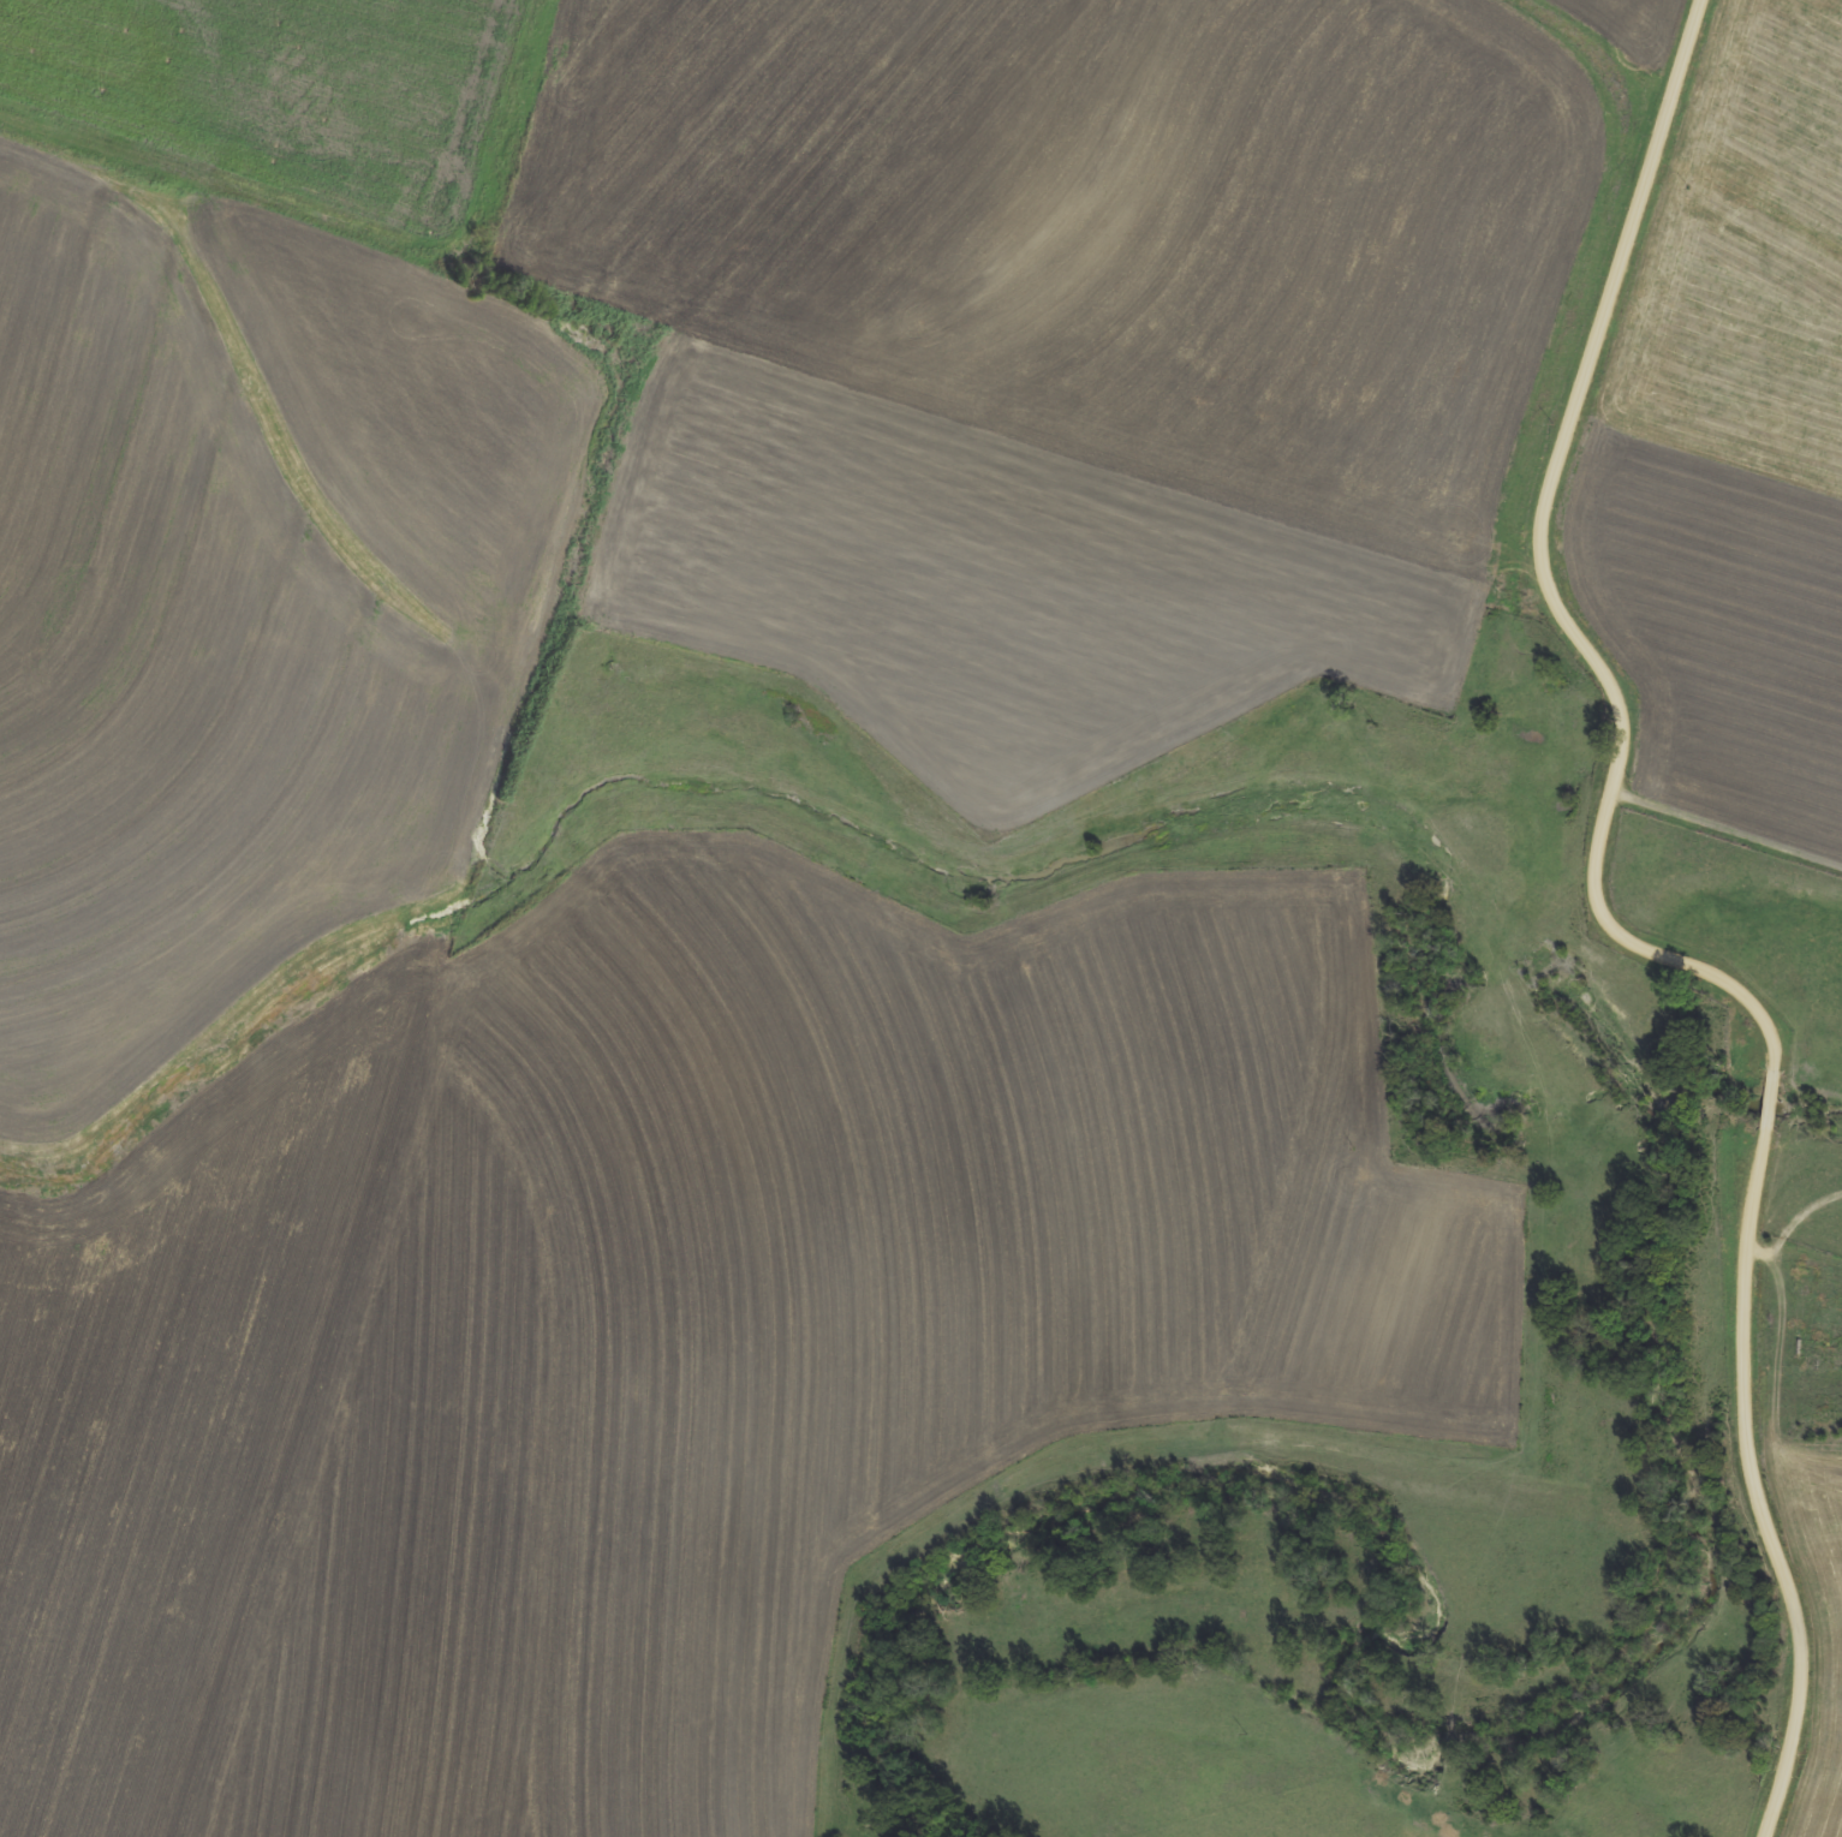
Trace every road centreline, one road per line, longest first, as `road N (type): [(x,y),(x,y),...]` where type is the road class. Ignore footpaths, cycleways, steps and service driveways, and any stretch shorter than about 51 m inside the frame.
road 1 (residential): [(1761,1836),(1801,1670),(1741,1420),(1745,1236),(1771,1034),(1752,1004),(1713,974),(1635,946),(1610,930),(1594,903),(1591,869),(1622,729),(1597,663),(1549,594),(1538,537),(1698,0)]

